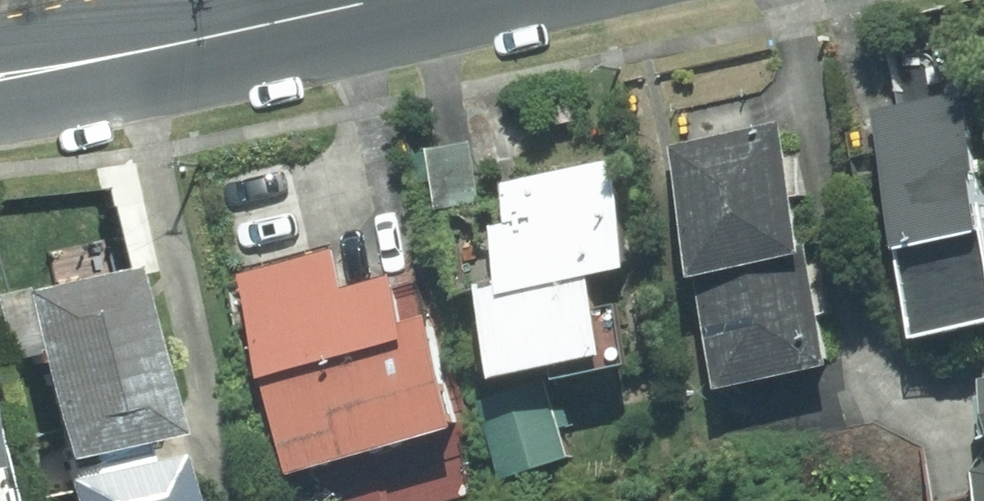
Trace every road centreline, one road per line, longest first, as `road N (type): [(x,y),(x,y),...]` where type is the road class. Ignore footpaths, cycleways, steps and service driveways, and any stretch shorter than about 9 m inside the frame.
road 1 (secondary): [(0,78),(211,43),(387,0)]

